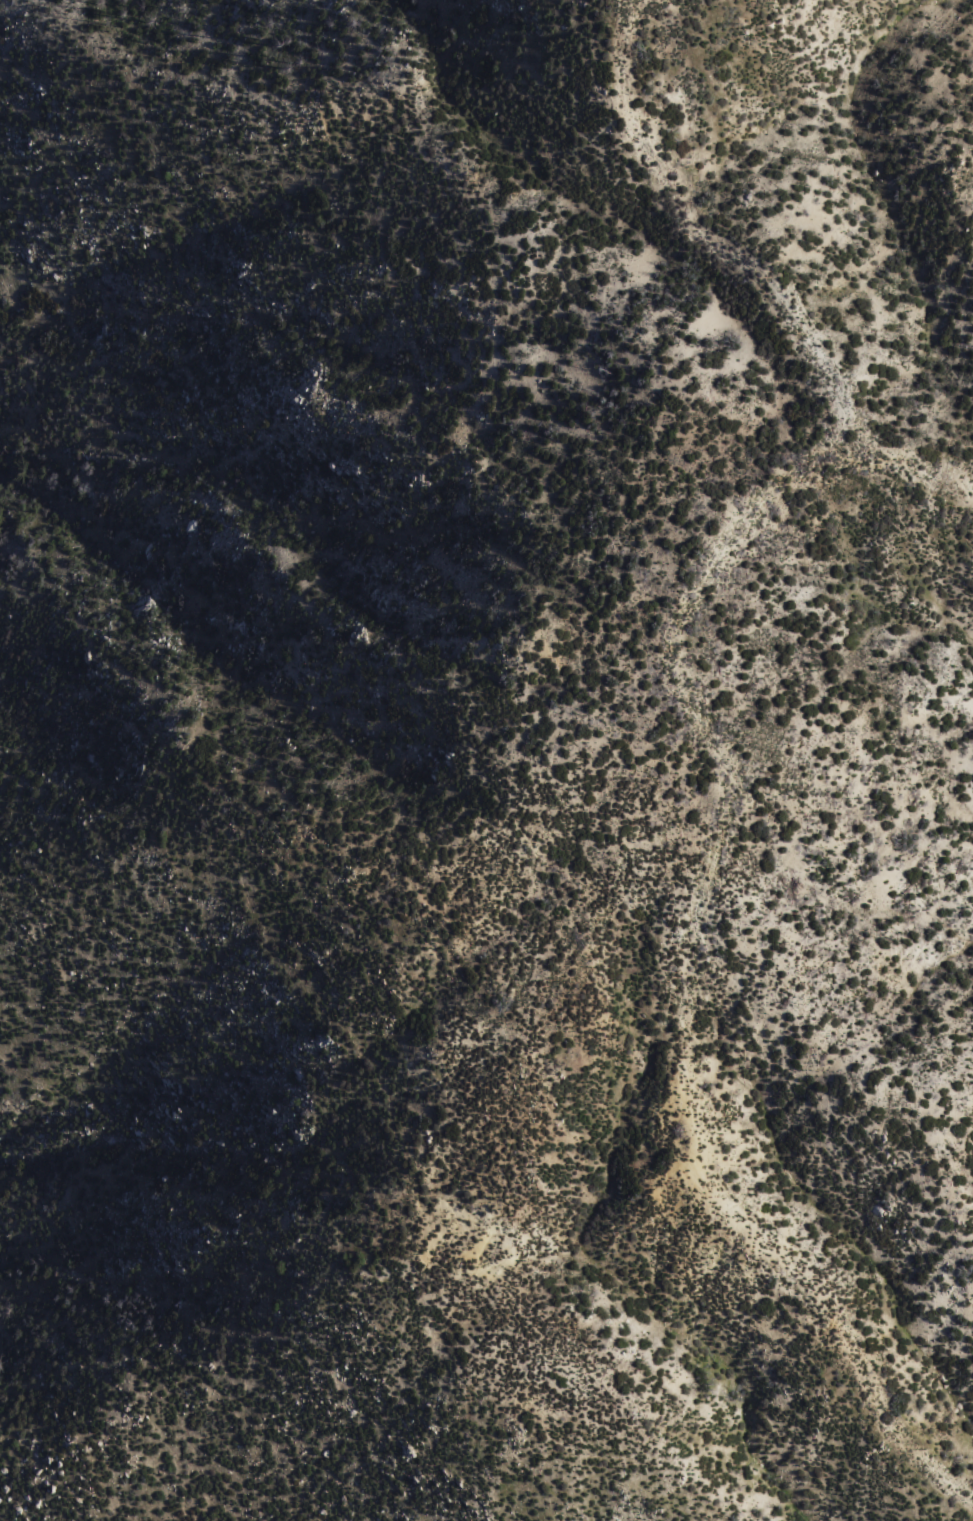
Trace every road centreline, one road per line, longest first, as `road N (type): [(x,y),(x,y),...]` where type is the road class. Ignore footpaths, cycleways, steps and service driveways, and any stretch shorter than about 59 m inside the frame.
road 1 (track): [(972,1495),(945,1487),(871,1415),(809,1283),(717,1221),(697,1189),(680,1028),(712,787),(641,663),(724,537),(841,443),(804,344),(652,185),(611,0)]

